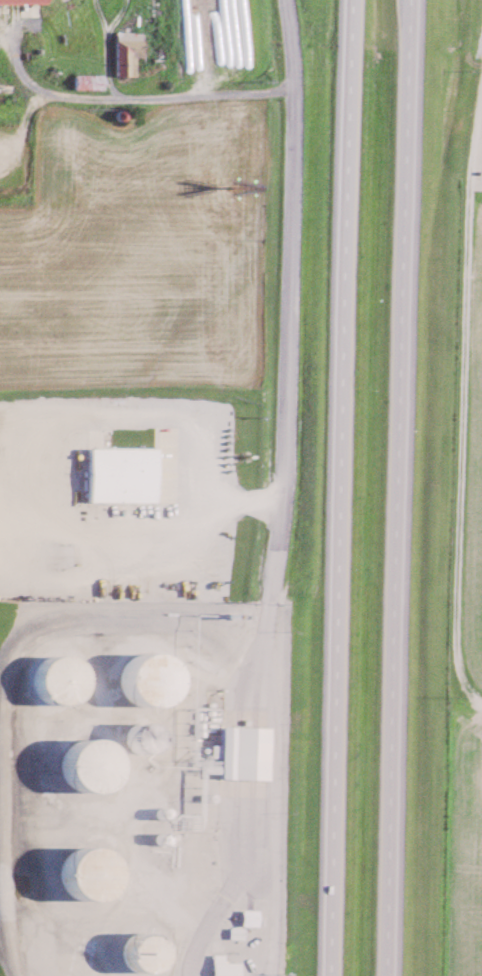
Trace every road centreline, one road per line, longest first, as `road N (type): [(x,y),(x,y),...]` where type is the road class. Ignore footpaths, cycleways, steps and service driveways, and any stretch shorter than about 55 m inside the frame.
road 1 (trunk): [(356,0),(333,975)]
road 2 (trunk): [(391,975),(410,0)]
road 3 (residential): [(288,0),(297,118),(286,491),(271,502),(193,500)]

